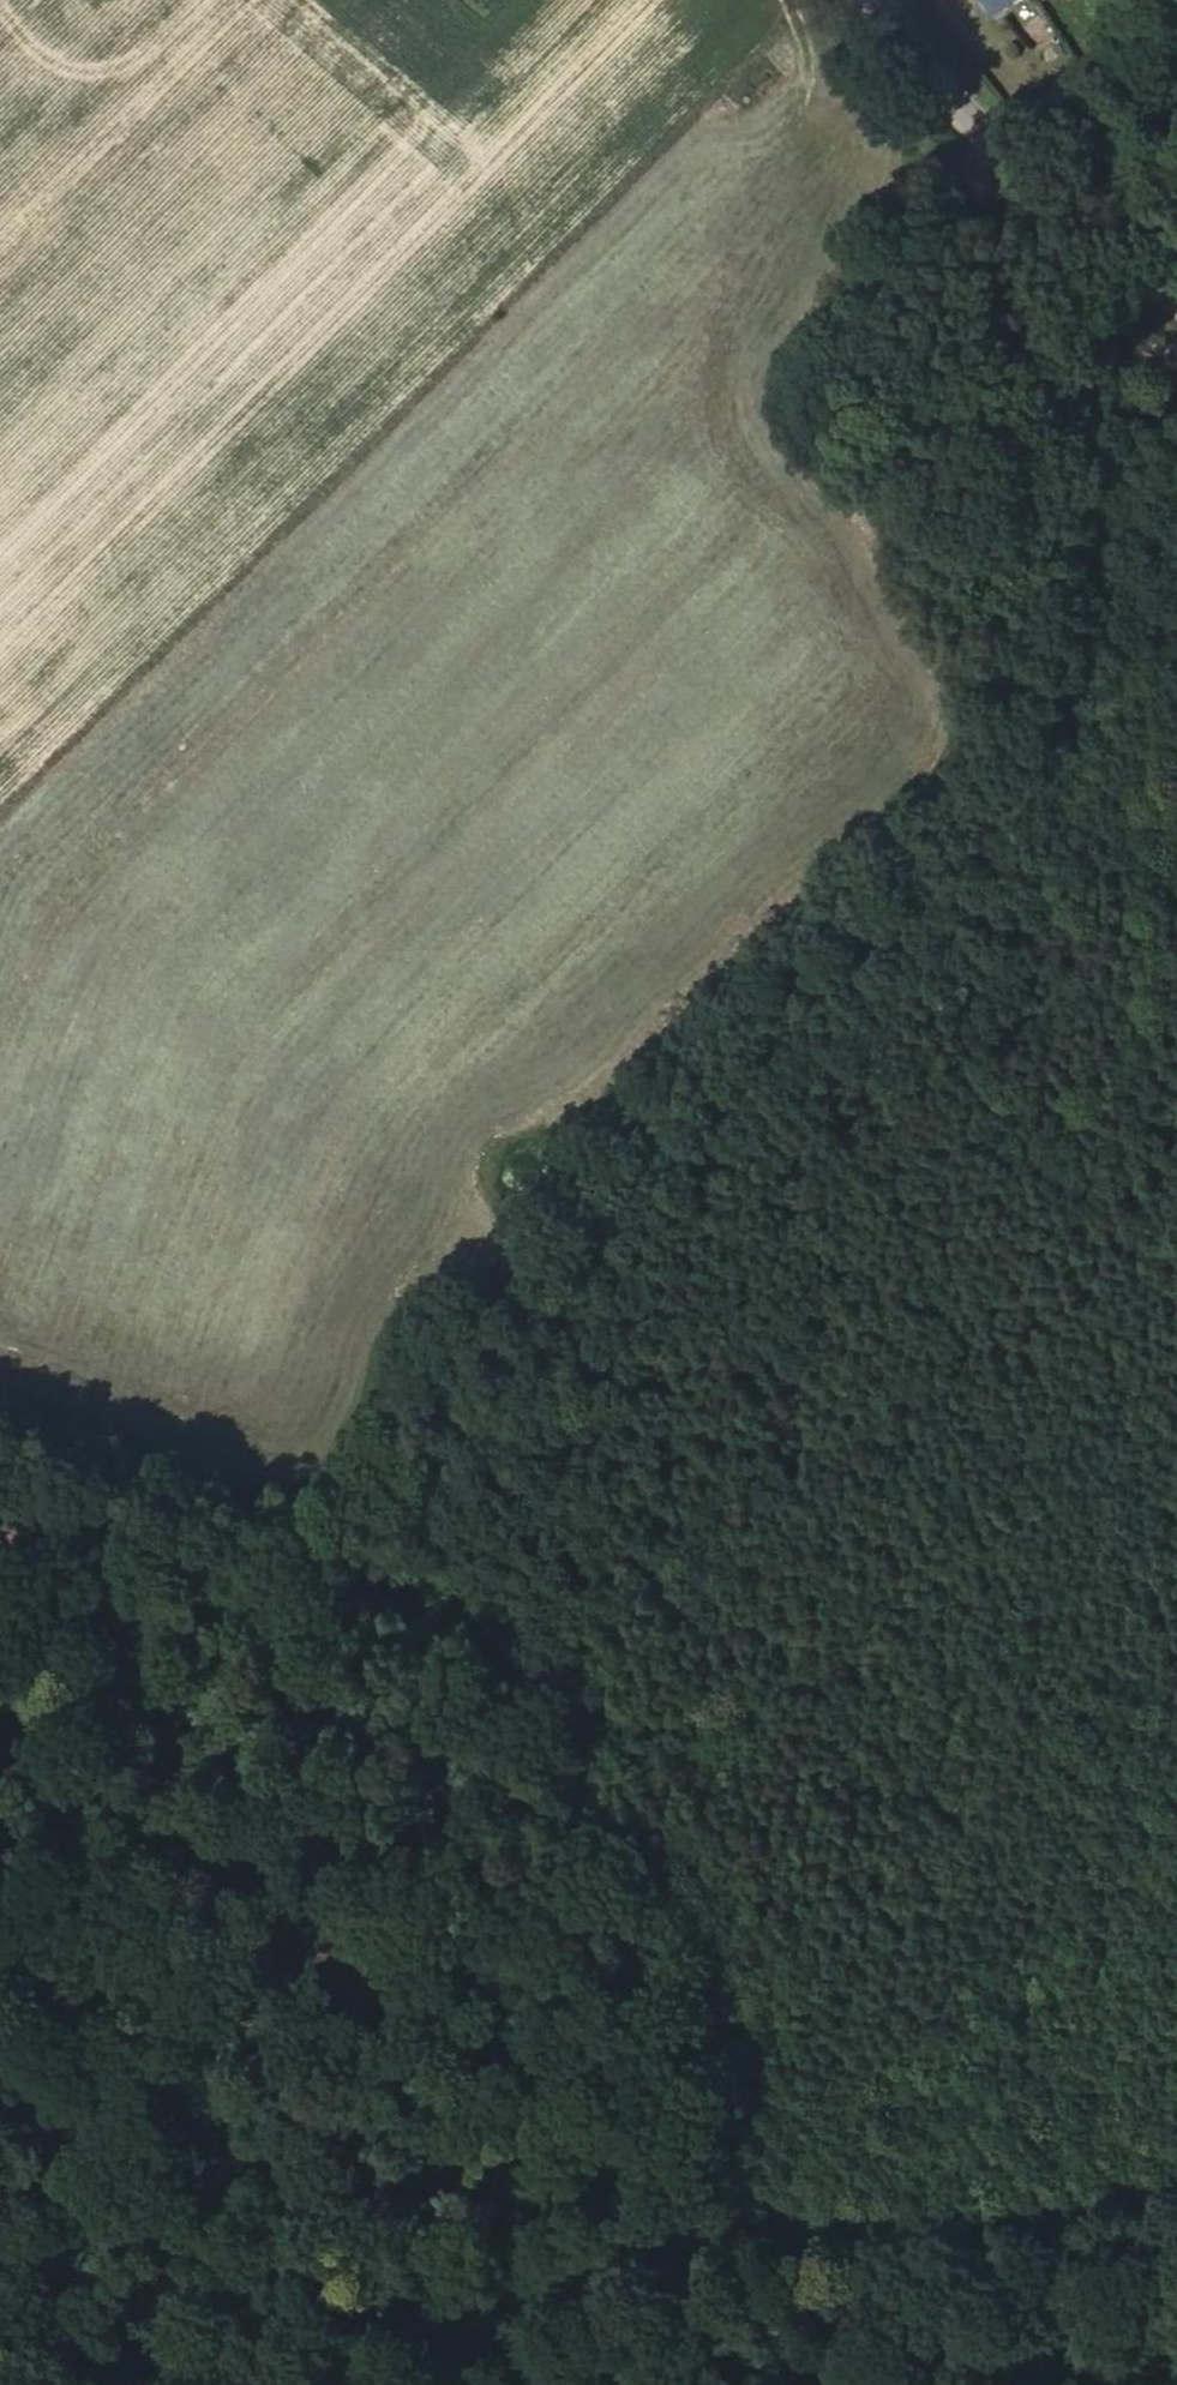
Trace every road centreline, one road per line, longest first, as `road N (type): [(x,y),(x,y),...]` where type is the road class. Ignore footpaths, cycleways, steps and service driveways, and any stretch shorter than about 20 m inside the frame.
road 1 (tertiary): [(1176,294),(931,79),(880,0)]

